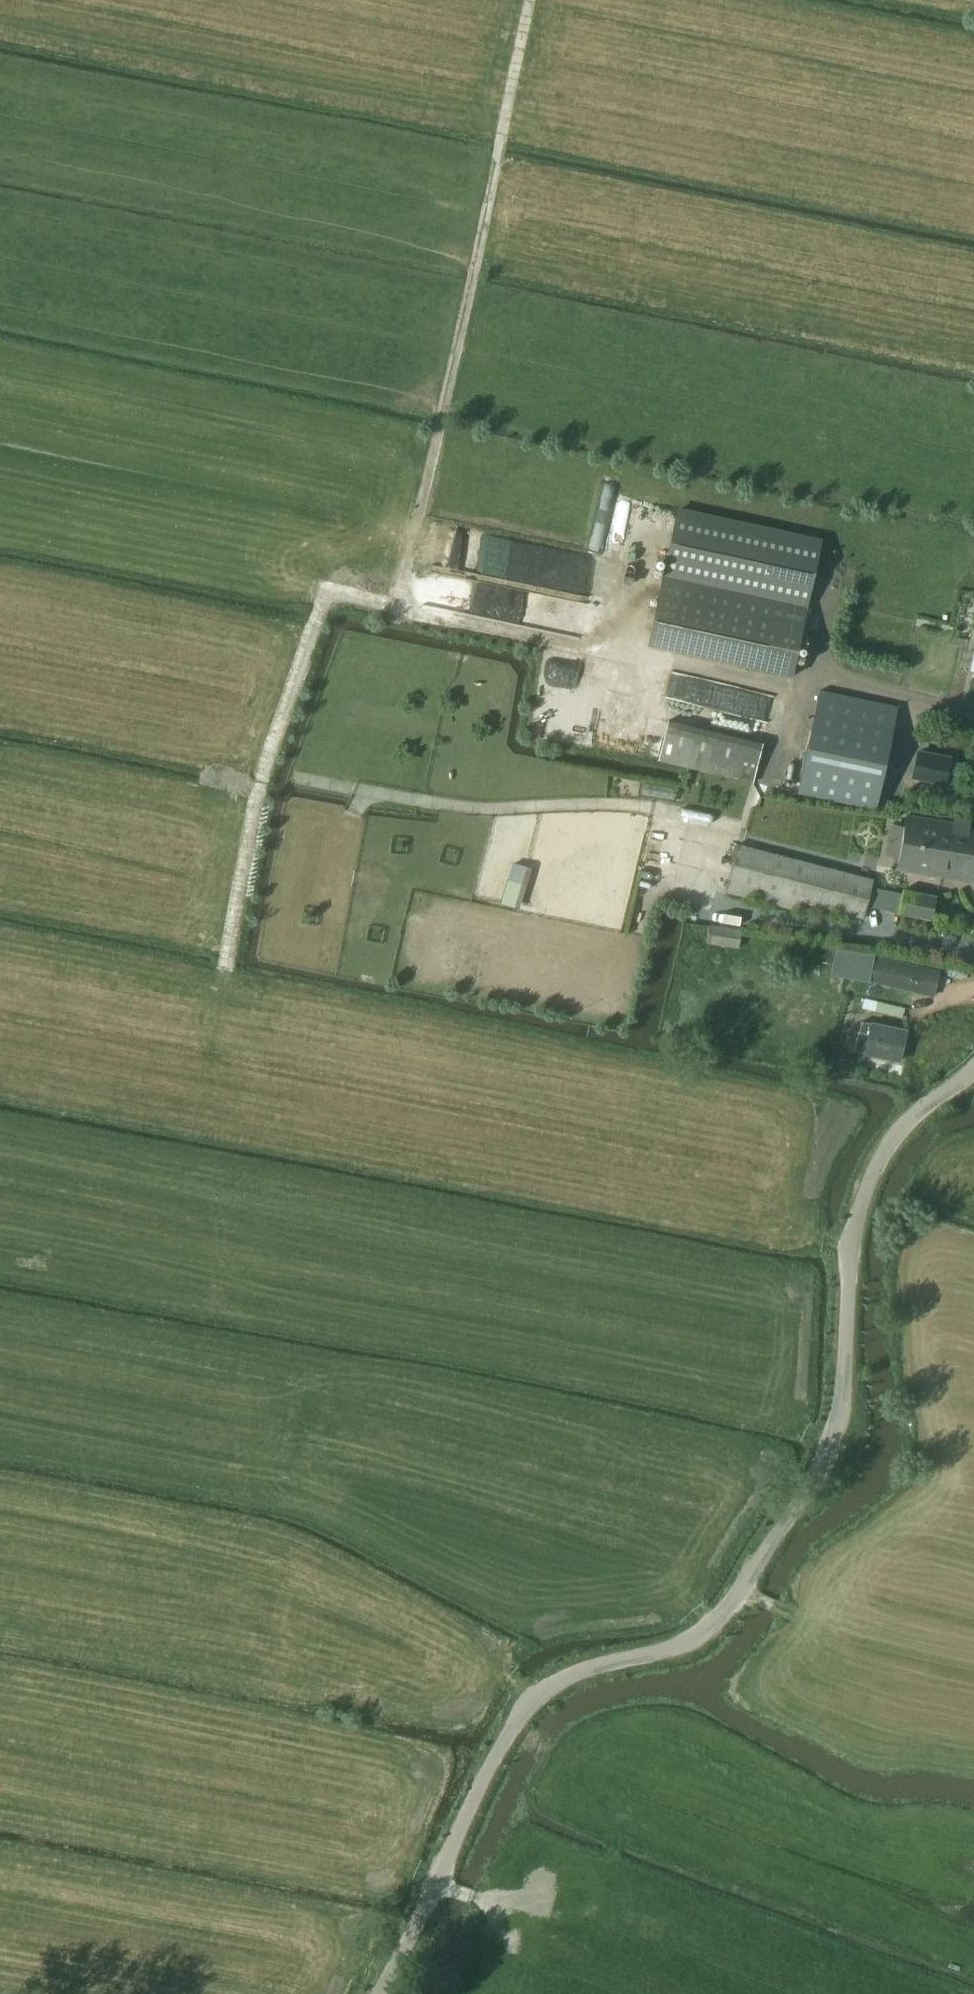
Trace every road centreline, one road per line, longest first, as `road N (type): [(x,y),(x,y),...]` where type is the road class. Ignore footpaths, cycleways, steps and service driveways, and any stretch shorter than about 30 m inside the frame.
road 1 (unclassified): [(378,1993),(495,1755),(533,1701),(560,1679),(697,1637),(738,1596),(831,1442),(857,1217),(881,1155),(973,1068)]

